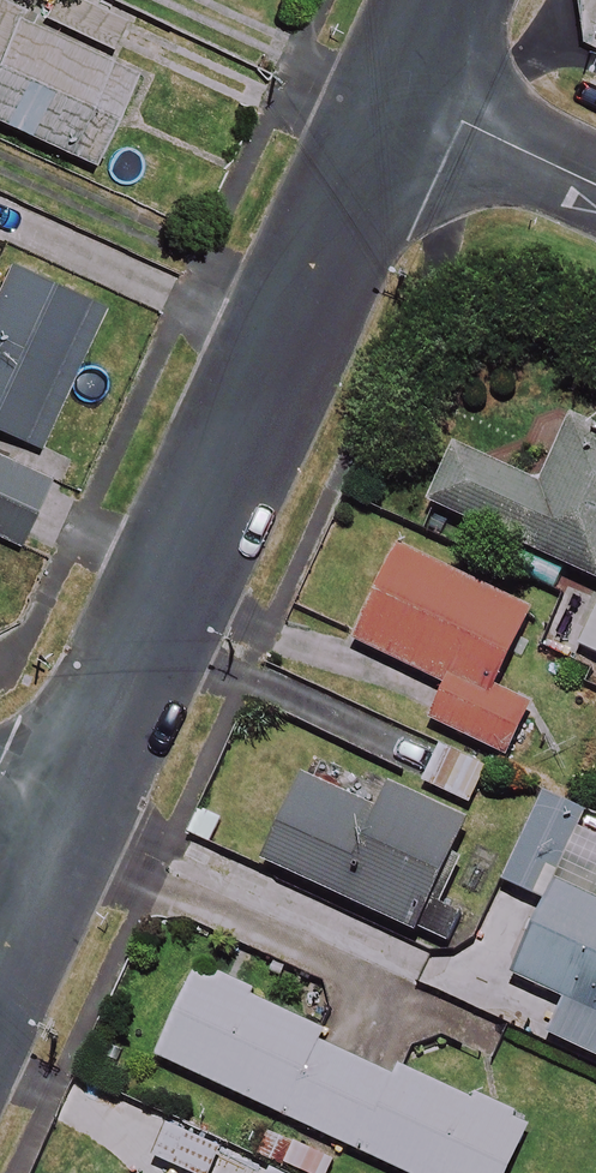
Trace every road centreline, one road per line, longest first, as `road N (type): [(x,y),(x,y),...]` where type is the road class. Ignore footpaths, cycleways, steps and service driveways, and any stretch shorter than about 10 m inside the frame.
road 1 (residential): [(393,88),(56,845)]
road 2 (residential): [(393,88),(595,183)]
road 3 (residential): [(56,845),(0,963)]

